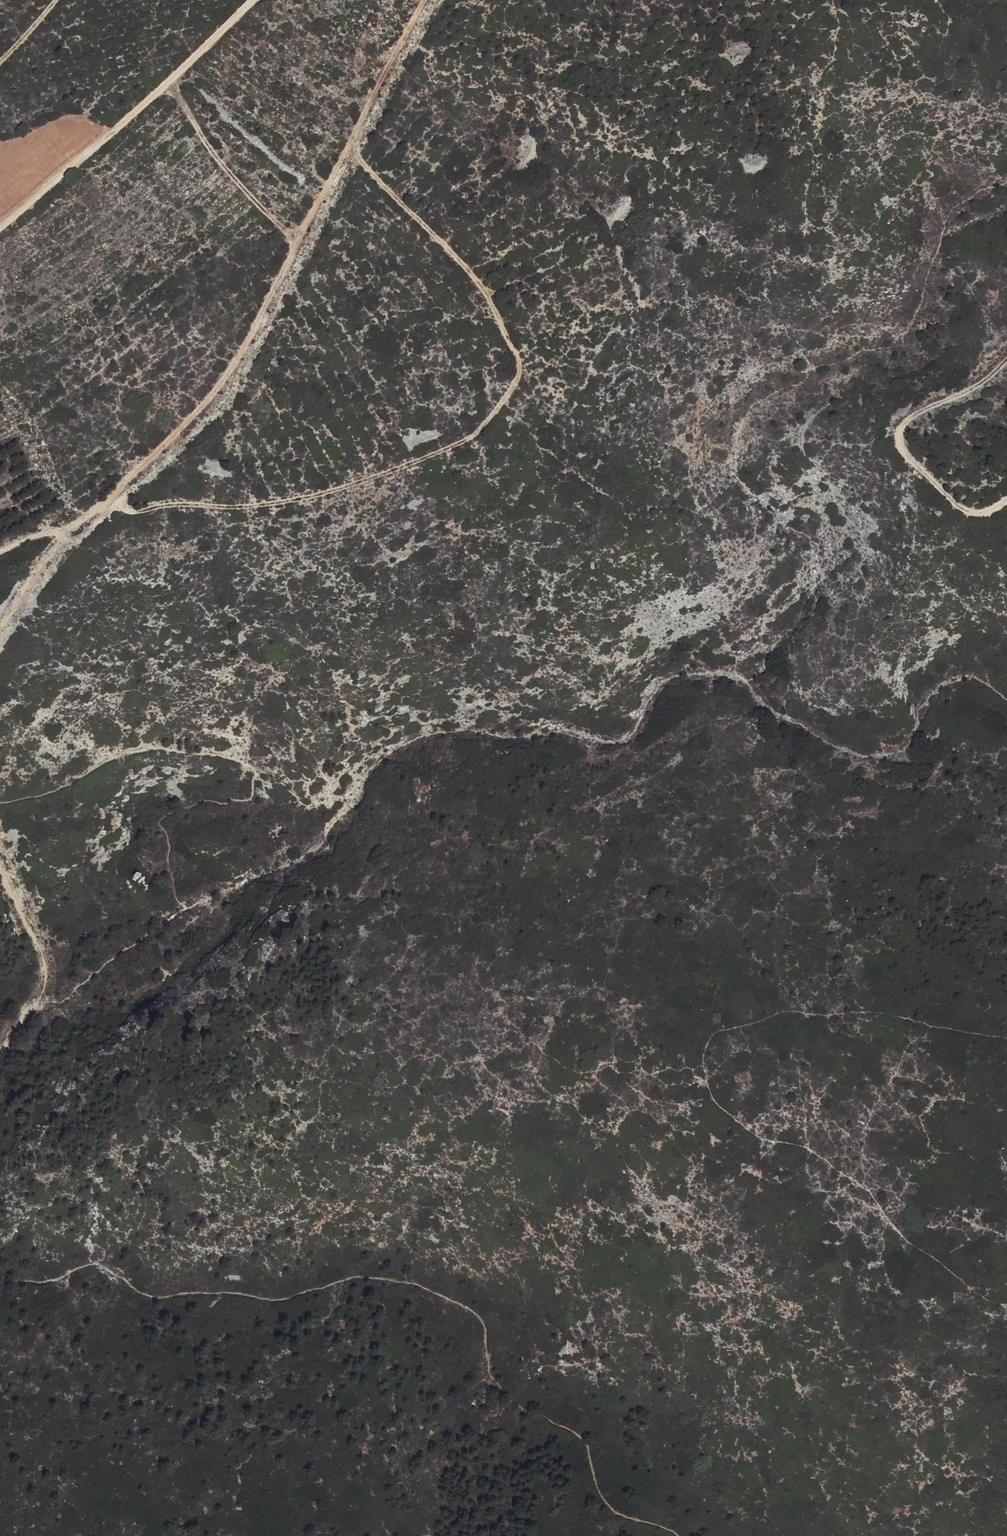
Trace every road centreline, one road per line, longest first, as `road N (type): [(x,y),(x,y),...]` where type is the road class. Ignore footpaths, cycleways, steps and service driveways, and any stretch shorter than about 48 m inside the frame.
road 1 (track): [(103,499),(144,512),(256,505),(360,485),(472,438),(520,379),(520,356),(488,300),(350,140)]
road 2 (track): [(68,526),(145,462),(232,365),(296,239)]
road 3 (track): [(253,0),(168,82),(229,172),(296,239)]
road 4 (track): [(1006,497),(986,511),(962,509),(910,459),(898,429),(1006,364)]
road 5 (track): [(425,0),(296,239)]
road 6 (track): [(168,82),(0,224)]

